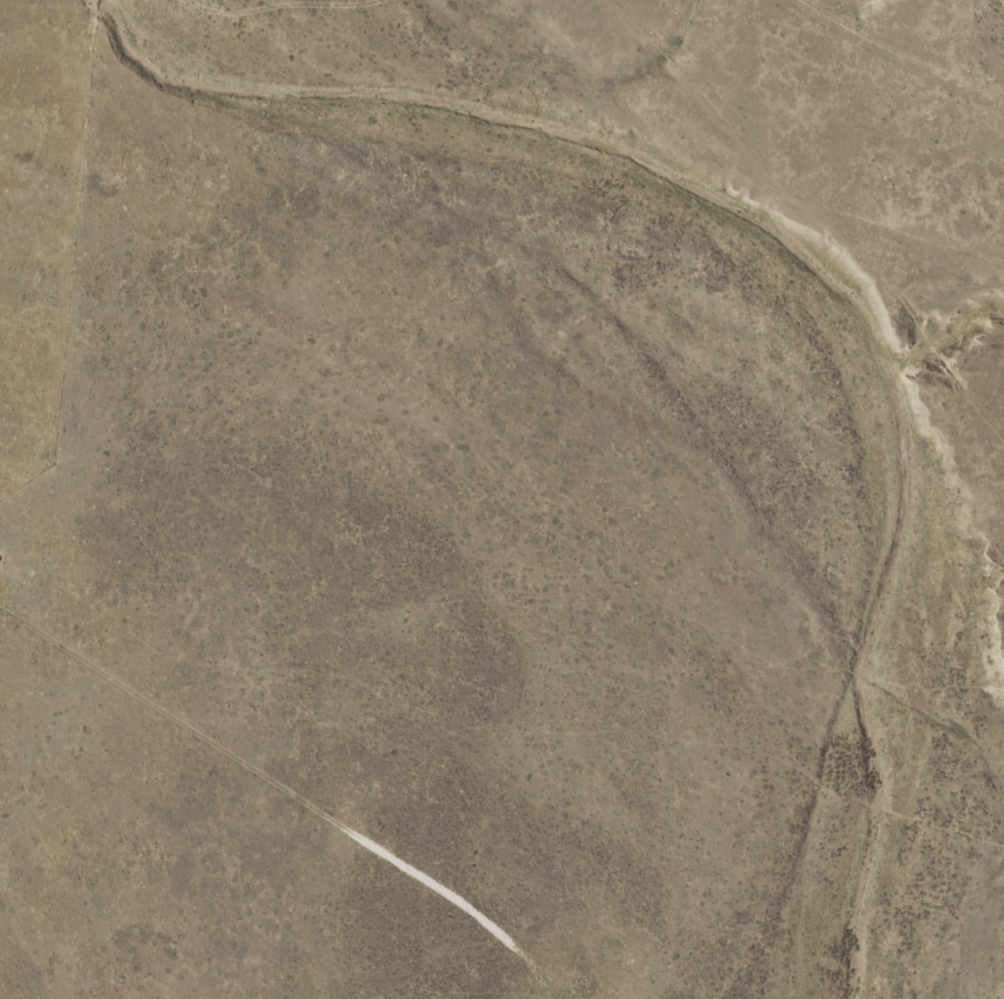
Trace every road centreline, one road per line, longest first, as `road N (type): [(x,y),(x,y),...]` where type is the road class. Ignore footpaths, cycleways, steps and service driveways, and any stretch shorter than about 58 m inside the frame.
road 1 (residential): [(559,998),(493,919),(0,611)]

